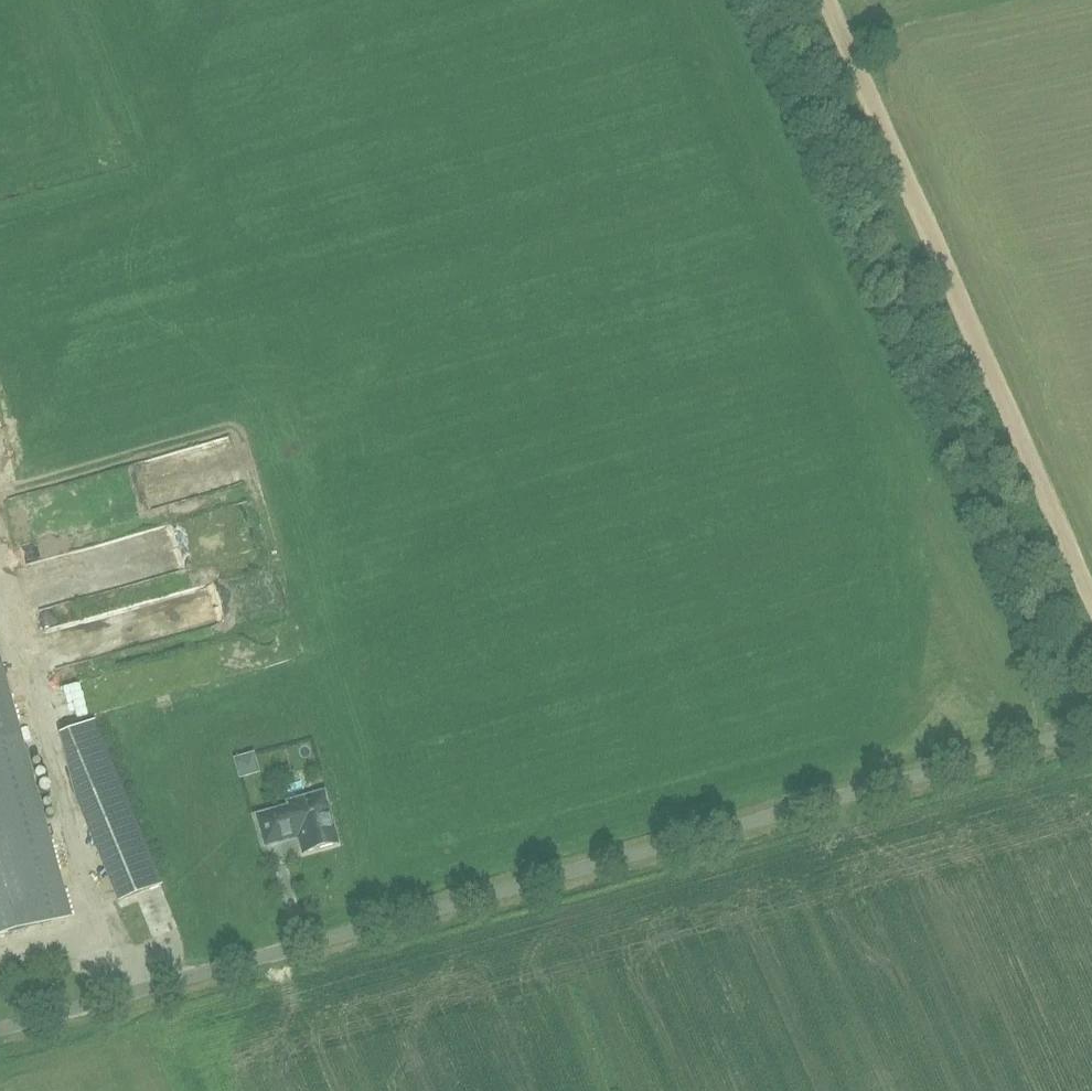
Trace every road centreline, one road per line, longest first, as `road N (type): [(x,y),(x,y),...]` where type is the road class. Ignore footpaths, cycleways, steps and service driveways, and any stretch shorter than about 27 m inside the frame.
road 1 (unclassified): [(0,1029),(1091,727)]
road 2 (track): [(1091,600),(828,0)]

